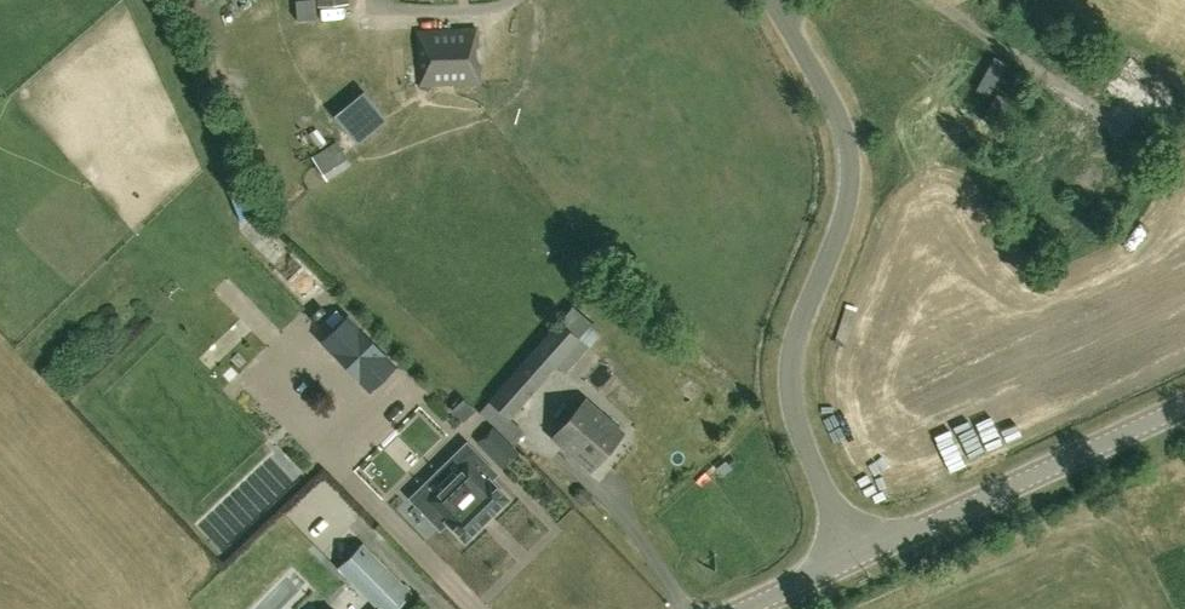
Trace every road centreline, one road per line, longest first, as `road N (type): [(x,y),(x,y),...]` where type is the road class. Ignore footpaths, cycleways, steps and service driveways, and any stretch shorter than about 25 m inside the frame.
road 1 (unclassified): [(858,557),(803,436),(794,369),(848,212),(852,149),(772,0)]
road 2 (tertiary): [(858,557),(1184,409)]

